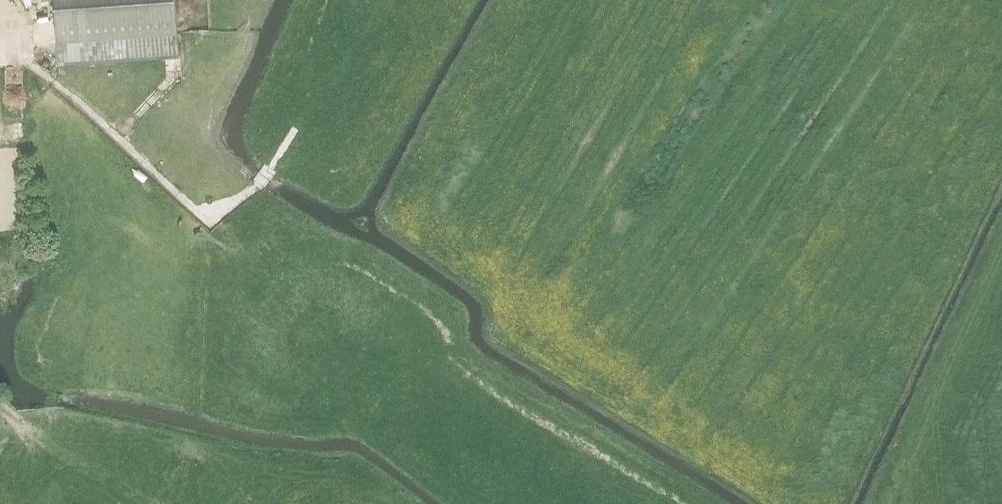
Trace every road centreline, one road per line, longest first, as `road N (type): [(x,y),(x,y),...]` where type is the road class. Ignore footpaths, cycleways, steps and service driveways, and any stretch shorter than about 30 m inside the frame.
road 1 (track): [(5,49),(208,221),(253,189),(296,131)]

